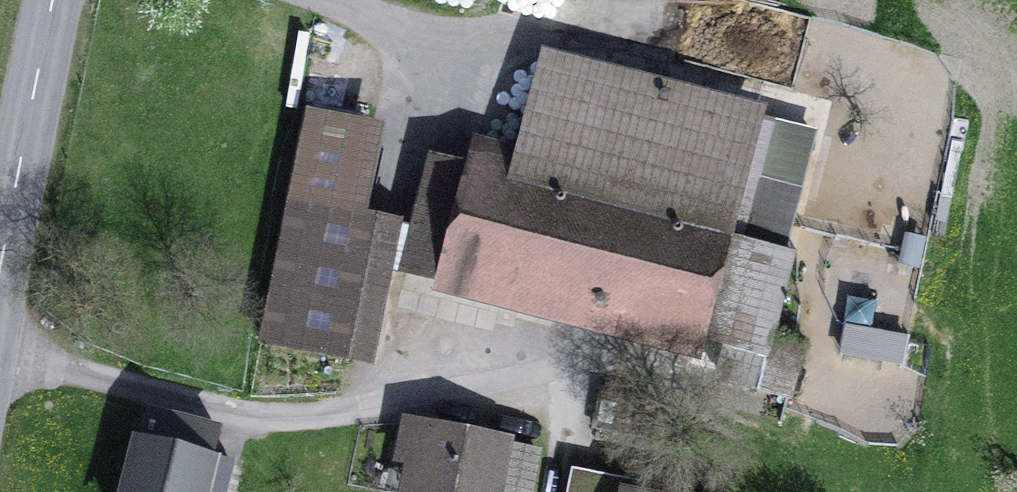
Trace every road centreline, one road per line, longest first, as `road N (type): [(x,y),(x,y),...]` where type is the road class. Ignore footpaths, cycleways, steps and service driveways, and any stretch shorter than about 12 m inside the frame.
road 1 (tertiary): [(52,0),(0,265)]

